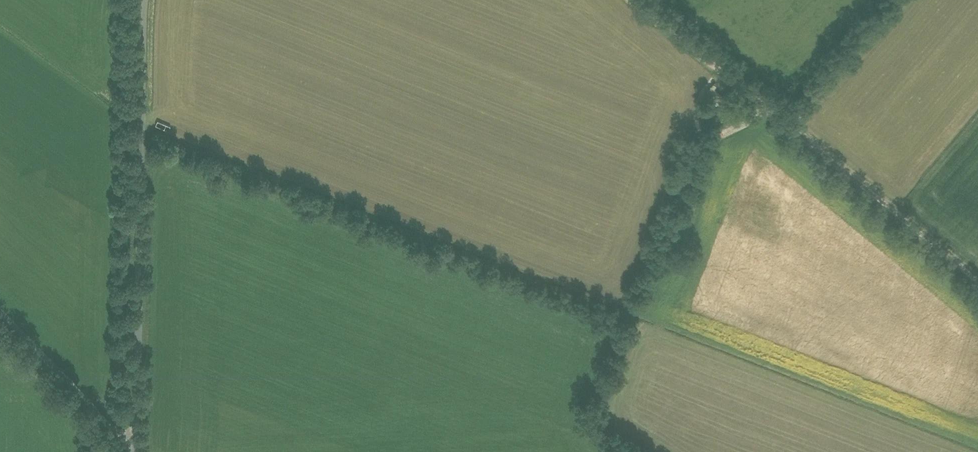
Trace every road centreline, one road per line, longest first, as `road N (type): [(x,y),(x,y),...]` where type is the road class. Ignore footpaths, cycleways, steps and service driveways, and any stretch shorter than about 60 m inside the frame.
road 1 (unclassified): [(134,451),(144,0)]
road 2 (track): [(977,278),(635,0)]

